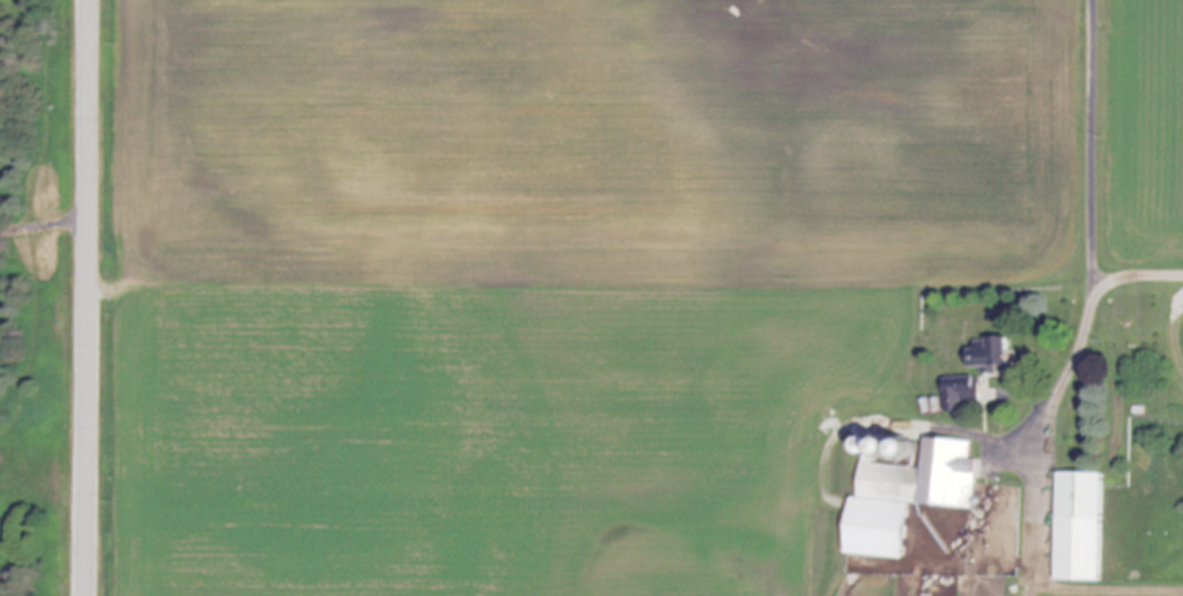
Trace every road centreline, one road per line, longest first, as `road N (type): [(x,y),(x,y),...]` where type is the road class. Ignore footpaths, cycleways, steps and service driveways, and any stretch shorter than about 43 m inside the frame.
road 1 (tertiary): [(86,595),(90,0)]

